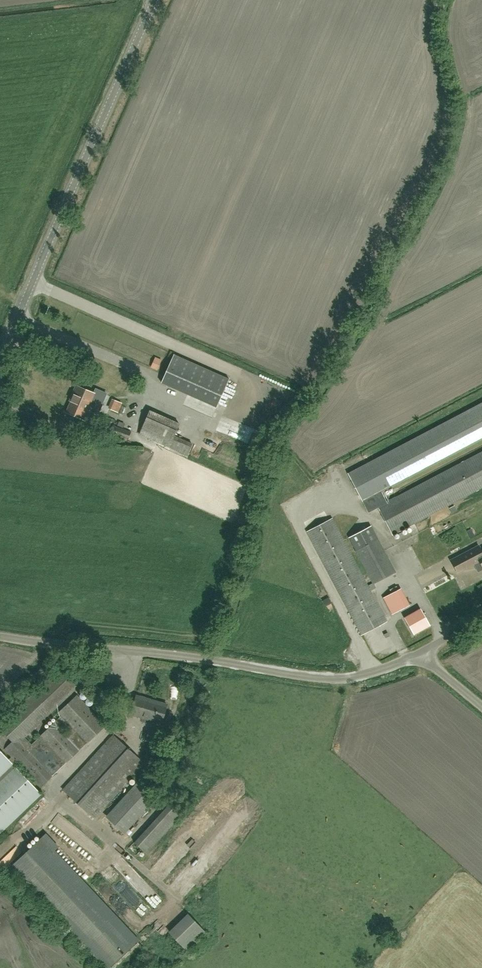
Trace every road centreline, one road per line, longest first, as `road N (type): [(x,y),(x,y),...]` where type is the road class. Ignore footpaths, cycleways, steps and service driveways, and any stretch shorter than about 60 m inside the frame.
road 1 (unclassified): [(418,653),(366,674),(326,679),(0,636)]
road 2 (tertiary): [(0,362),(152,0)]

